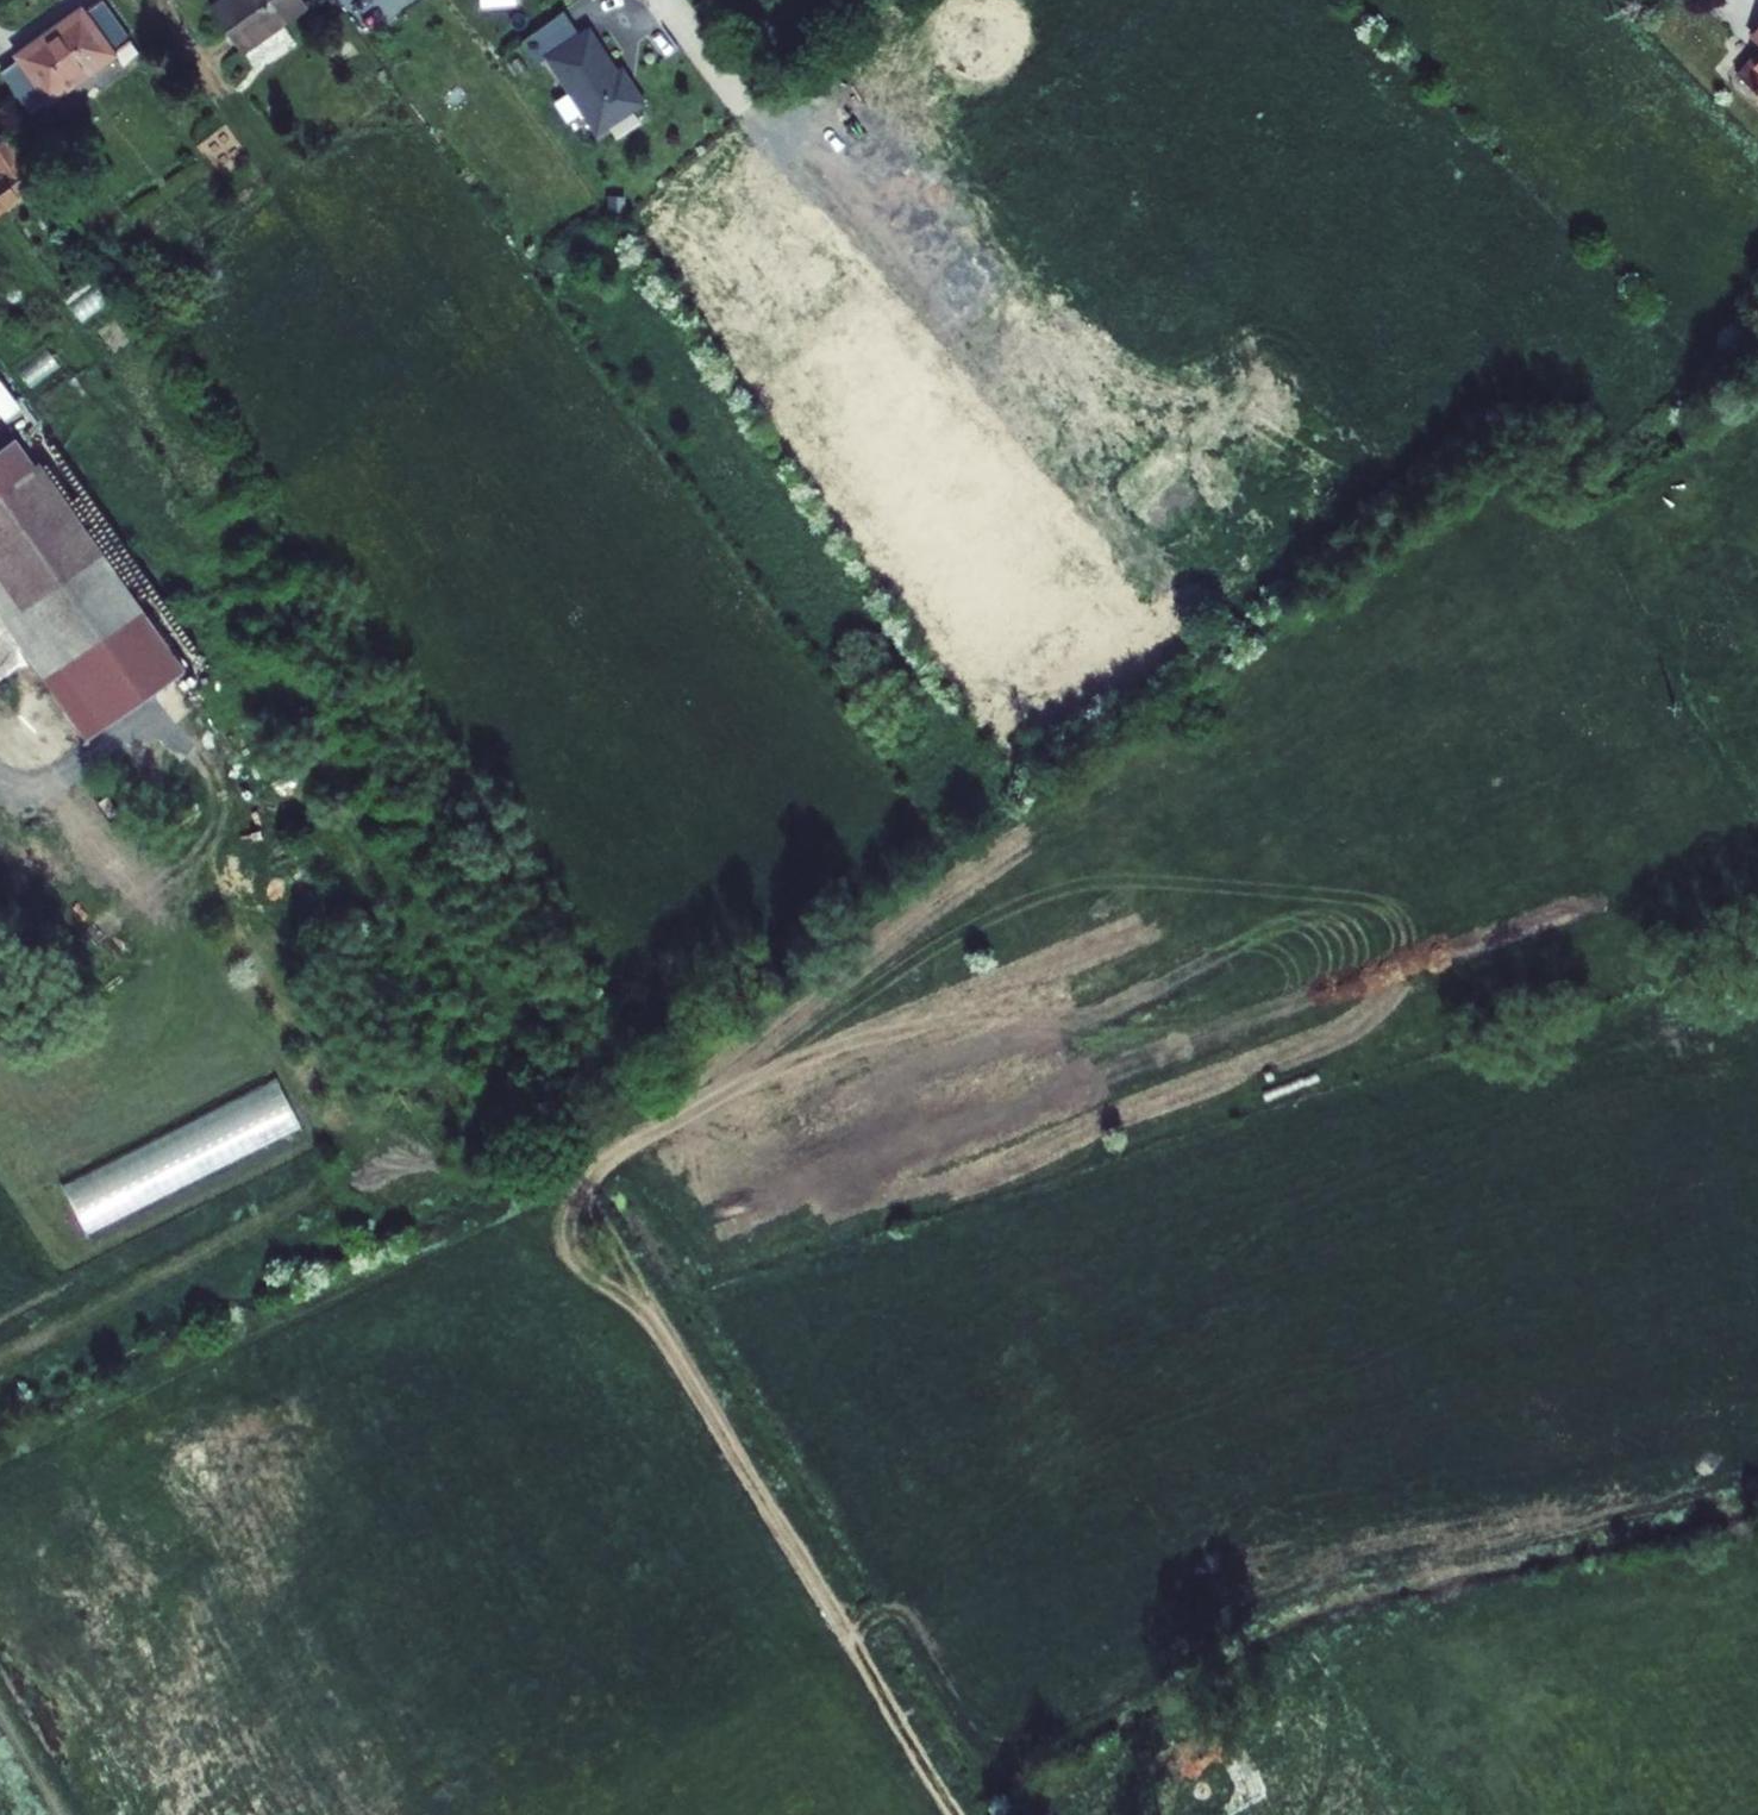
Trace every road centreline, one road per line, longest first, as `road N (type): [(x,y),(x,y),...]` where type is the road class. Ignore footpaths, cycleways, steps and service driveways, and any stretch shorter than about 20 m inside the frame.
road 1 (track): [(0,1457),(570,1159),(964,1814)]

